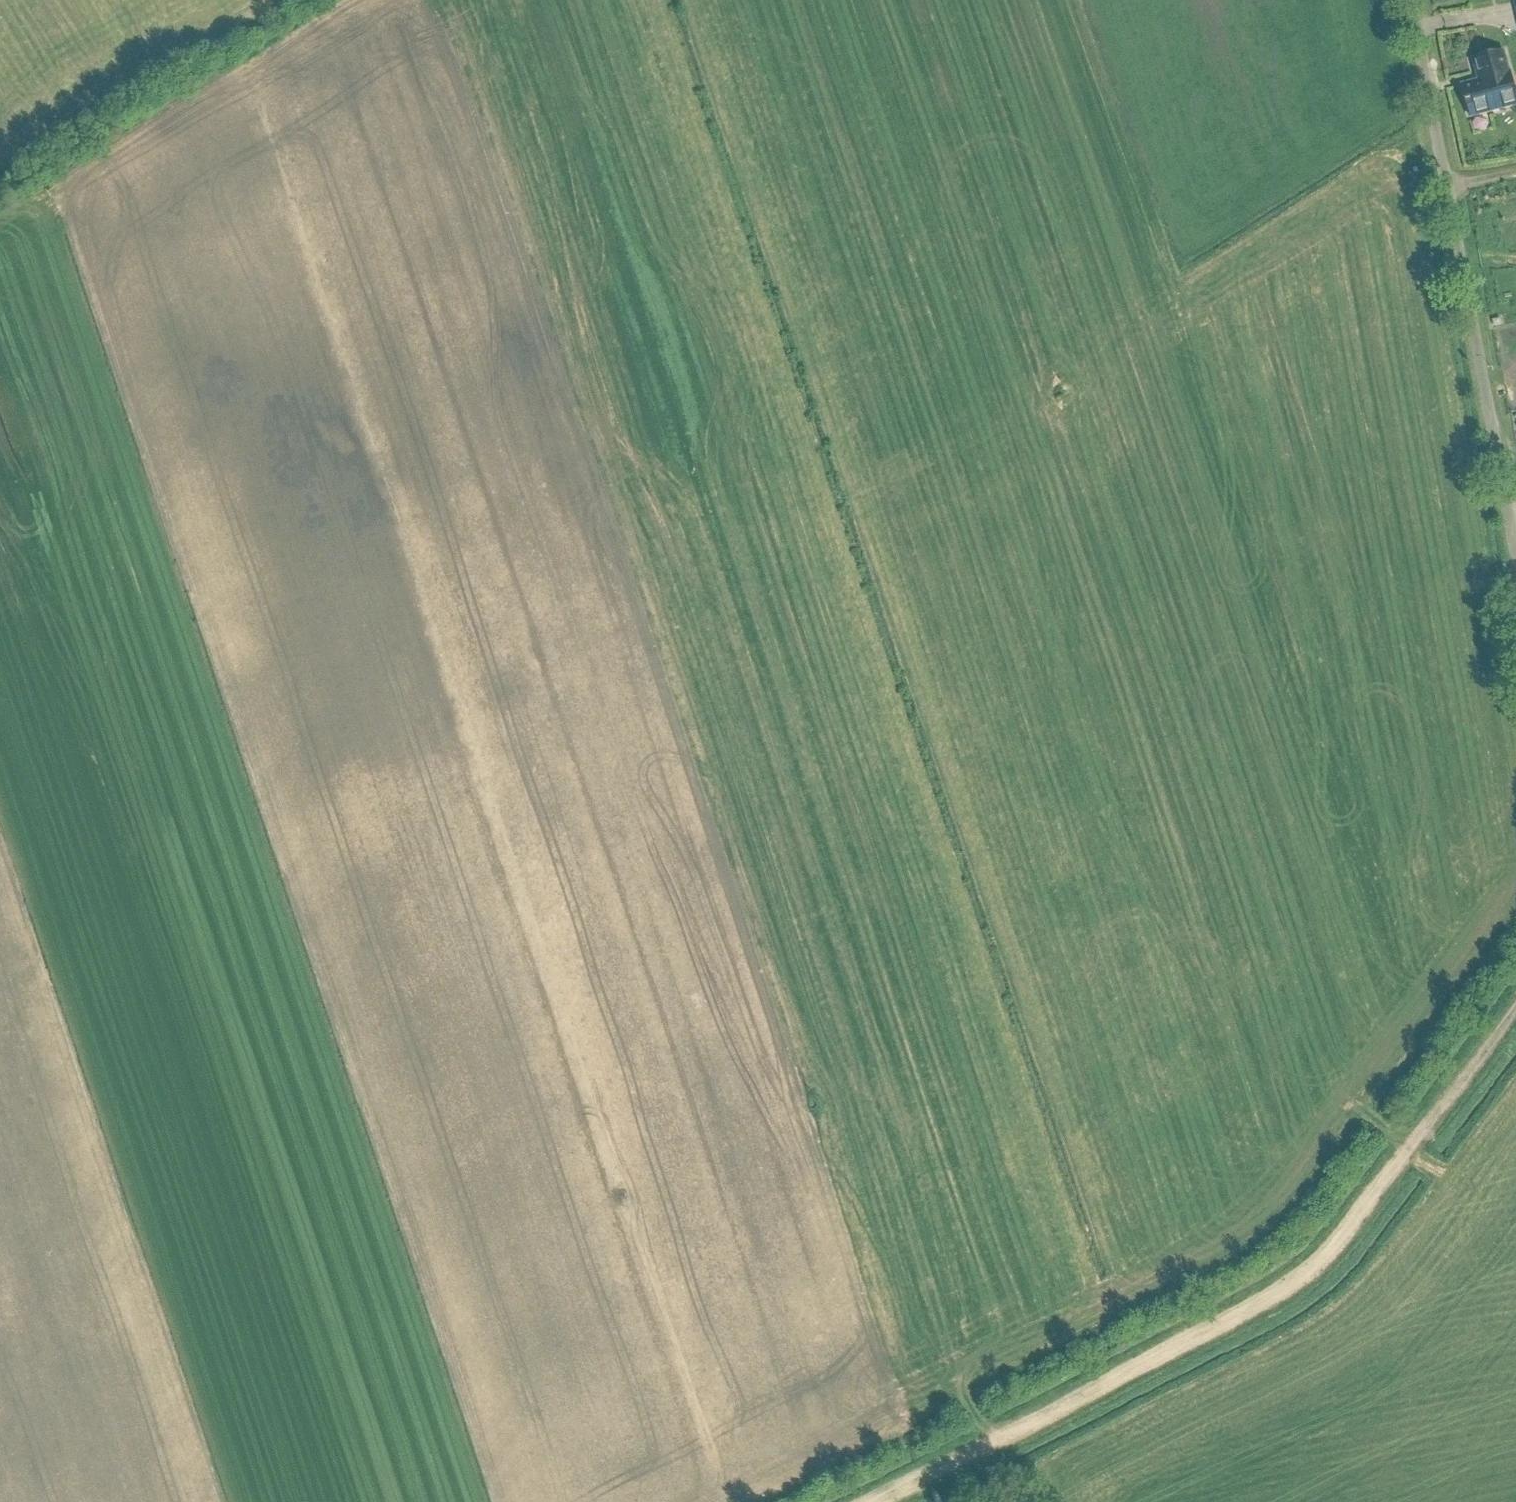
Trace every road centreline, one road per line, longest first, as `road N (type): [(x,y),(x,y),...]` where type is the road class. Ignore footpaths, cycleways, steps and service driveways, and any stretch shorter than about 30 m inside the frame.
road 1 (track): [(875,1501),(1233,1321),(1306,1275),(1361,1216),(1515,1012)]
road 2 (unclassified): [(1515,548),(1411,0)]

